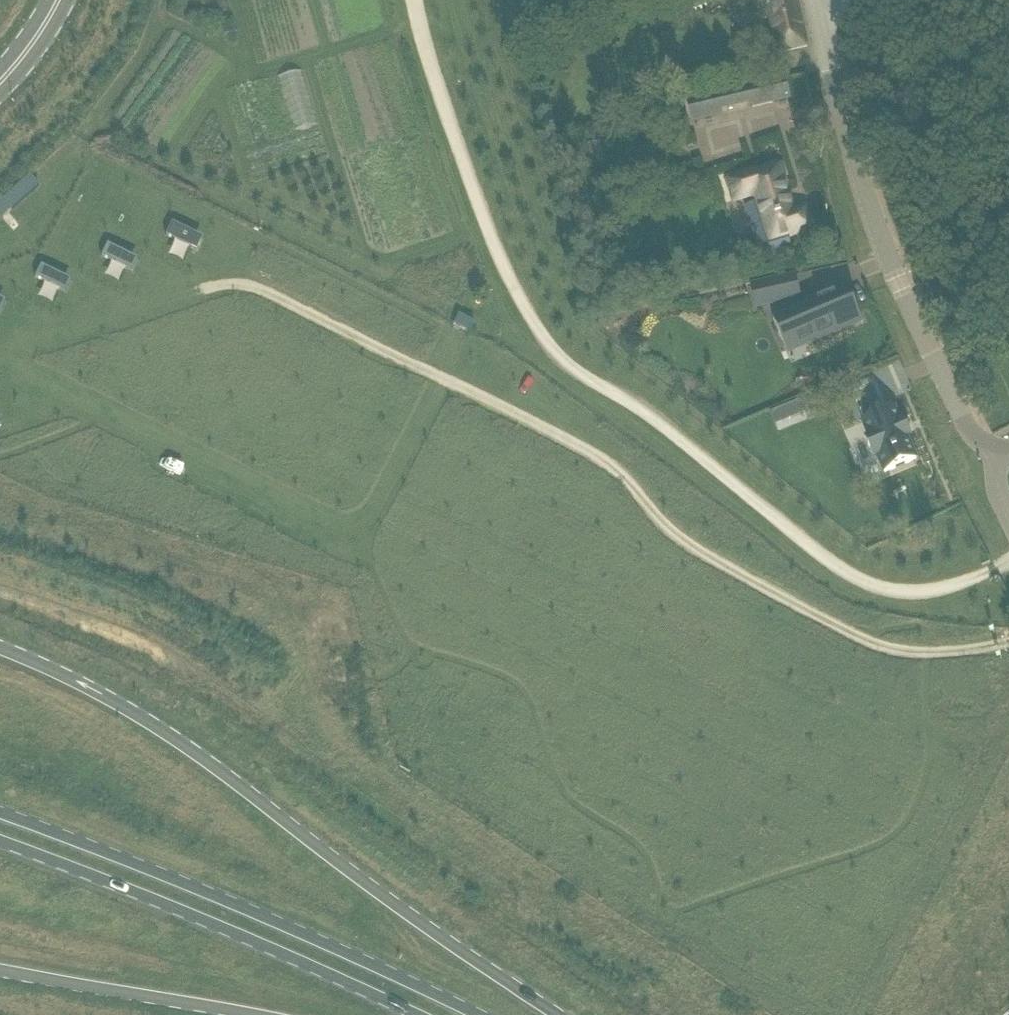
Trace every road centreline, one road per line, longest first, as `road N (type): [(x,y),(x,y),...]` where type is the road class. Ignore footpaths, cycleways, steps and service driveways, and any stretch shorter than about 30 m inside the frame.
road 1 (primary): [(554,1014),(140,721),(0,655)]
road 2 (primary): [(478,1014),(333,944),(0,814)]
road 3 (residential): [(997,460),(934,359),(883,243),(819,17)]
road 4 (primary): [(0,842),(189,913),(413,1014)]
road 5 (primary): [(0,970),(257,1014)]
road 6 (track): [(1008,137),(924,334)]

